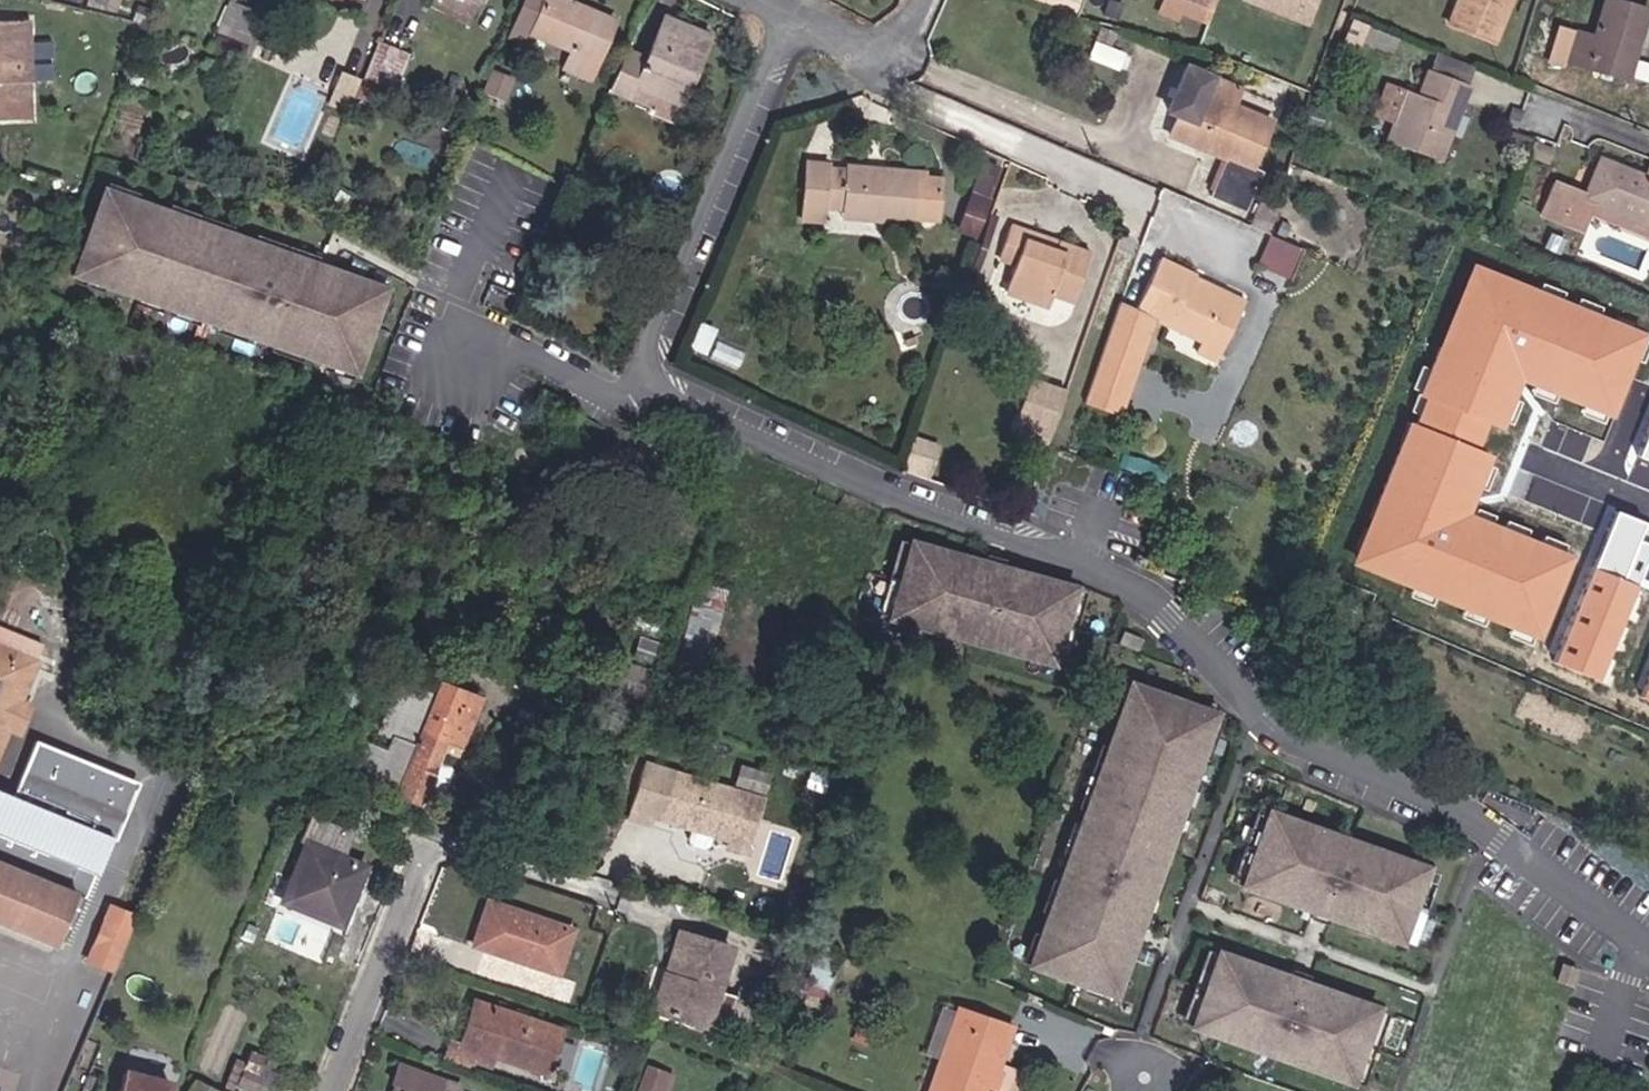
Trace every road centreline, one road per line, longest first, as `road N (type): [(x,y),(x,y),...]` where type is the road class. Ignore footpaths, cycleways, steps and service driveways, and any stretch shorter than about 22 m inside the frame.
road 1 (residential): [(787,6),(644,355),(652,399),(1007,545),(1131,586),(1266,722),(1435,798),(1648,949)]
road 2 (residential): [(444,818),(335,1090)]
road 3 (residential): [(924,0),(875,48),(787,6)]

